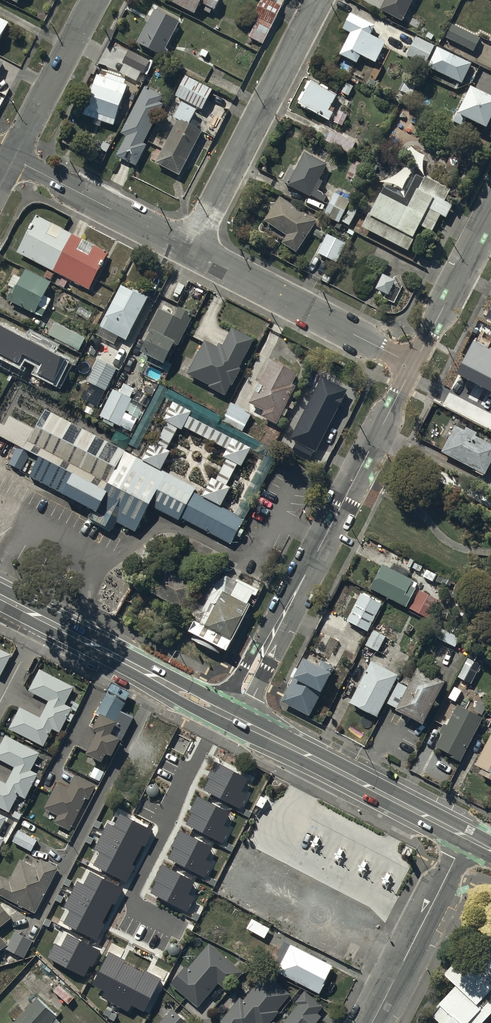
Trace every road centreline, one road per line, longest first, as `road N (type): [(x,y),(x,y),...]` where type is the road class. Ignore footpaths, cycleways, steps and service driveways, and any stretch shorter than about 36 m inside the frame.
road 1 (residential): [(233,716),(414,364)]
road 2 (residential): [(189,249),(319,0)]
road 3 (secondary): [(467,837),(233,716)]
road 4 (secondary): [(233,716),(0,596)]
road 5 (residential): [(189,249),(414,364)]
road 6 (residential): [(467,837),(372,1022)]
road 7 (residential): [(12,158),(189,249)]
road 8 (residential): [(12,158),(95,0)]
road 9 (residential): [(414,364),(490,215)]

